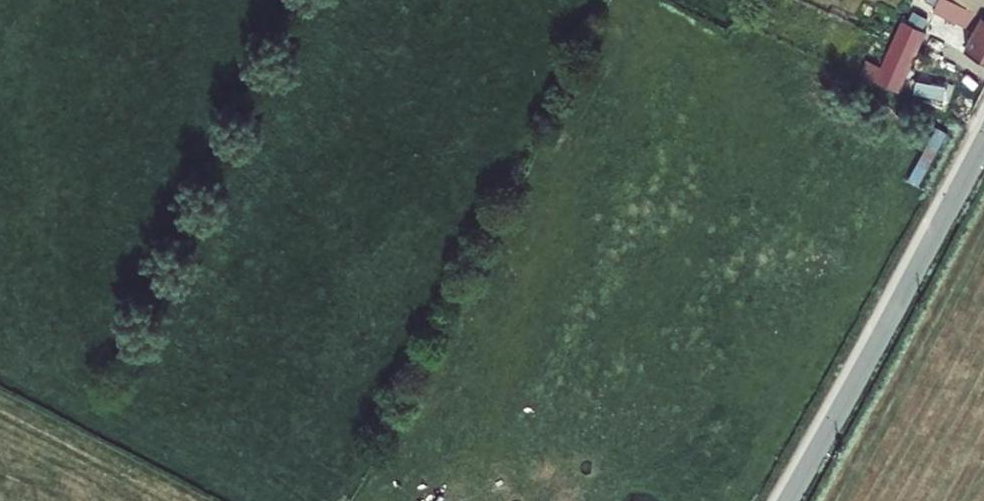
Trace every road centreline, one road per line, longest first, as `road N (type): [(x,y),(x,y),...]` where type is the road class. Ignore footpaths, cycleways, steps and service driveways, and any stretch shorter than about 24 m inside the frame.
road 1 (tertiary): [(983,142),(787,500)]

